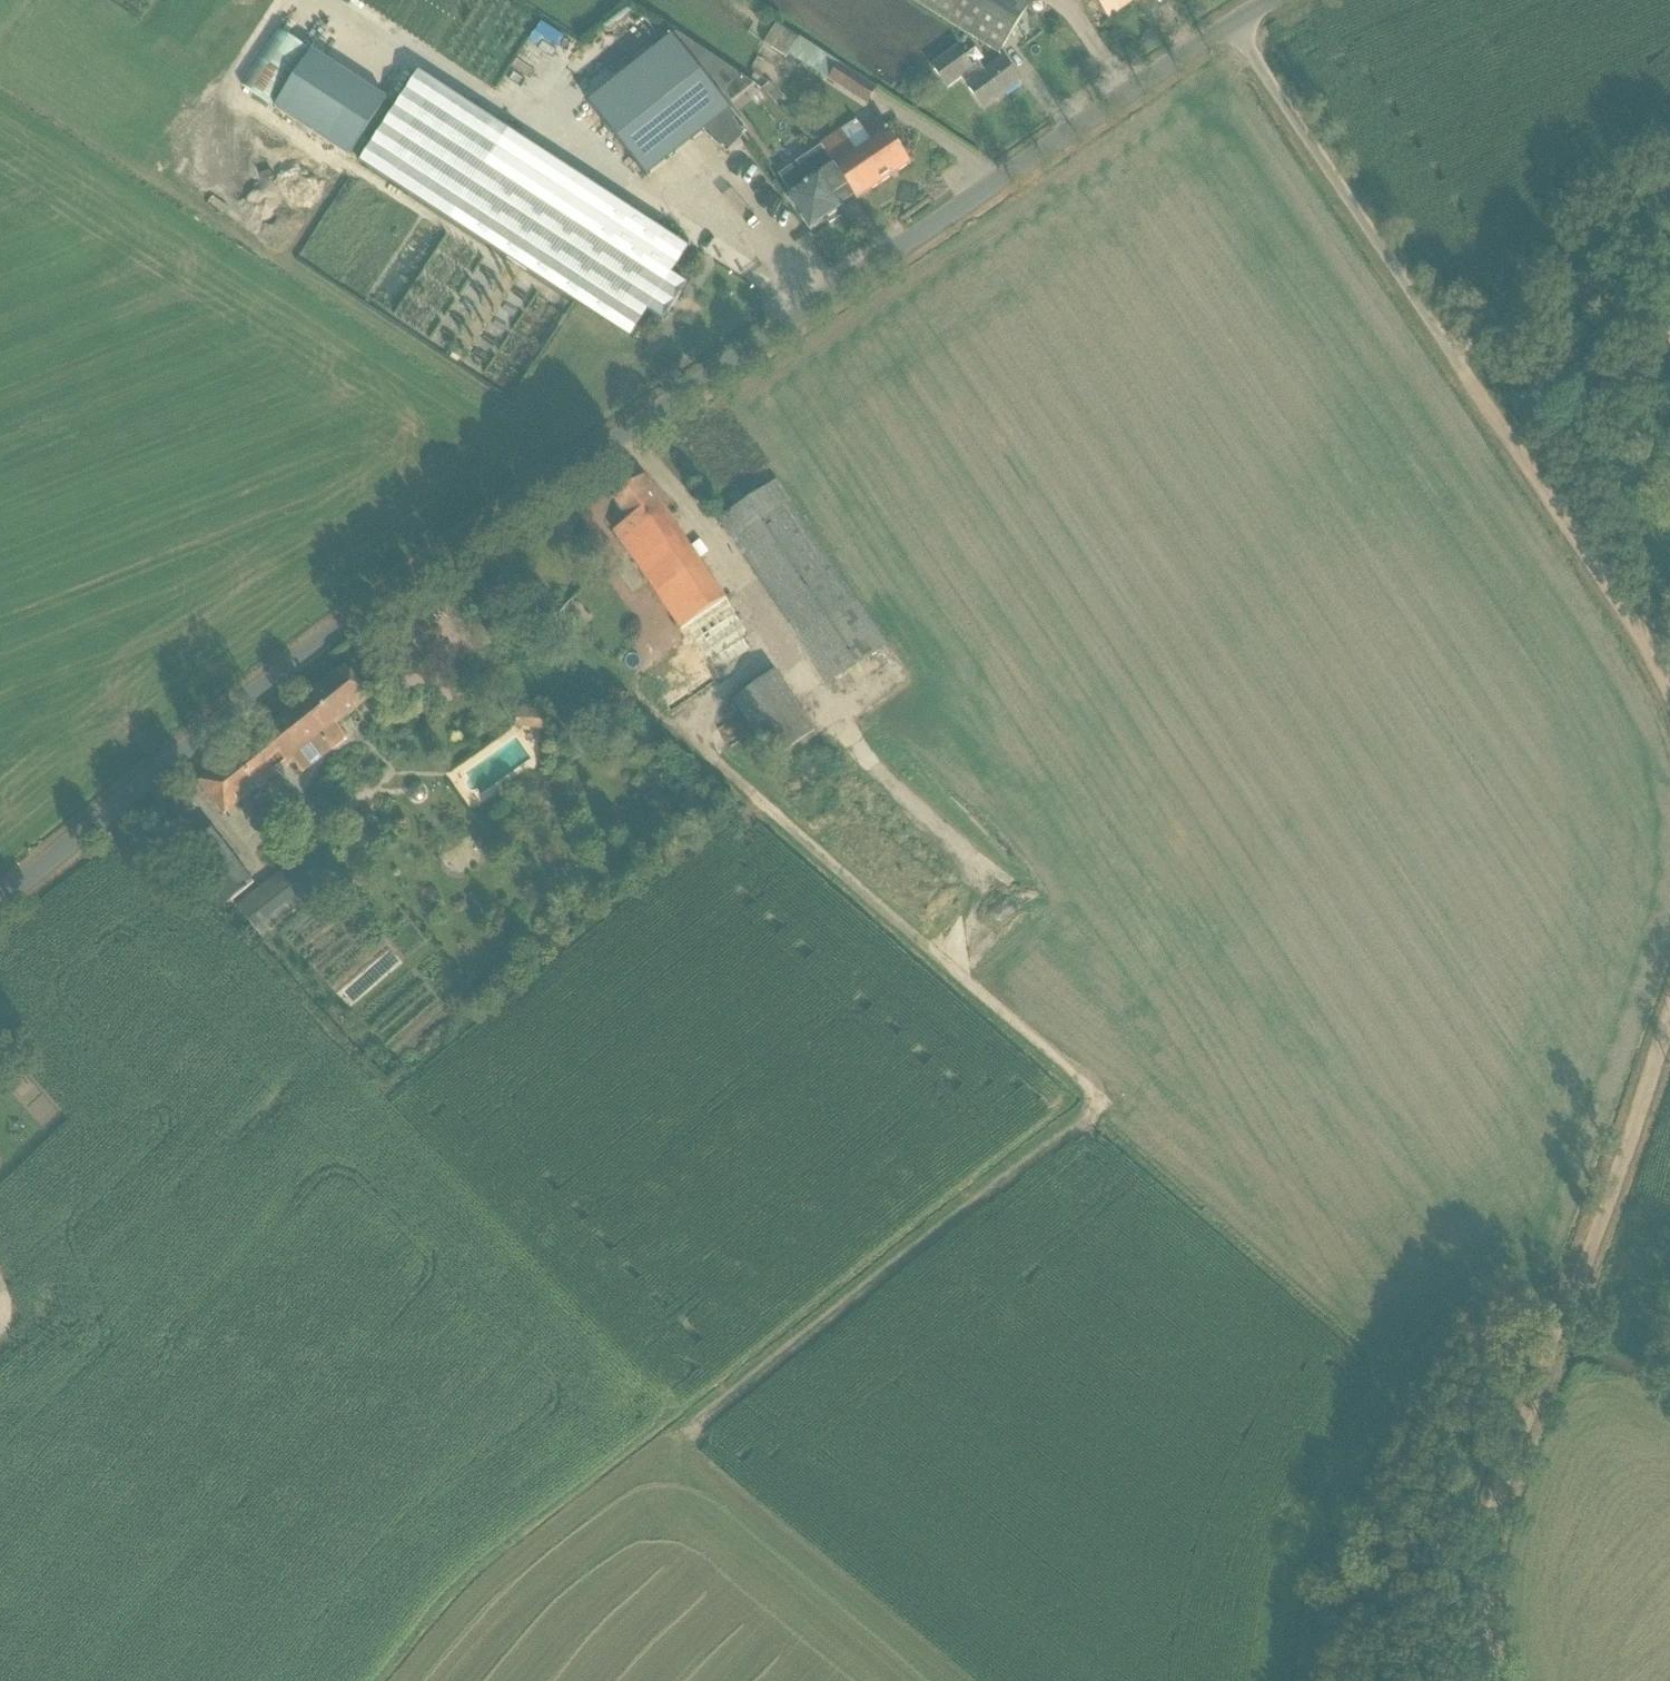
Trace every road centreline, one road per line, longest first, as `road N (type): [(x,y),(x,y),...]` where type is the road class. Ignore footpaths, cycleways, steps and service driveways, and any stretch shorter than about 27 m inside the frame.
road 1 (unclassified): [(0,901),(357,618),(1217,20)]
road 2 (track): [(1450,361),(1571,542),(1669,723)]
road 3 (unclassified): [(1450,361),(1217,20)]
road 4 (track): [(1669,1020),(1524,1405)]
road 5 (track): [(1524,1405),(1472,1609),(1487,1680)]

